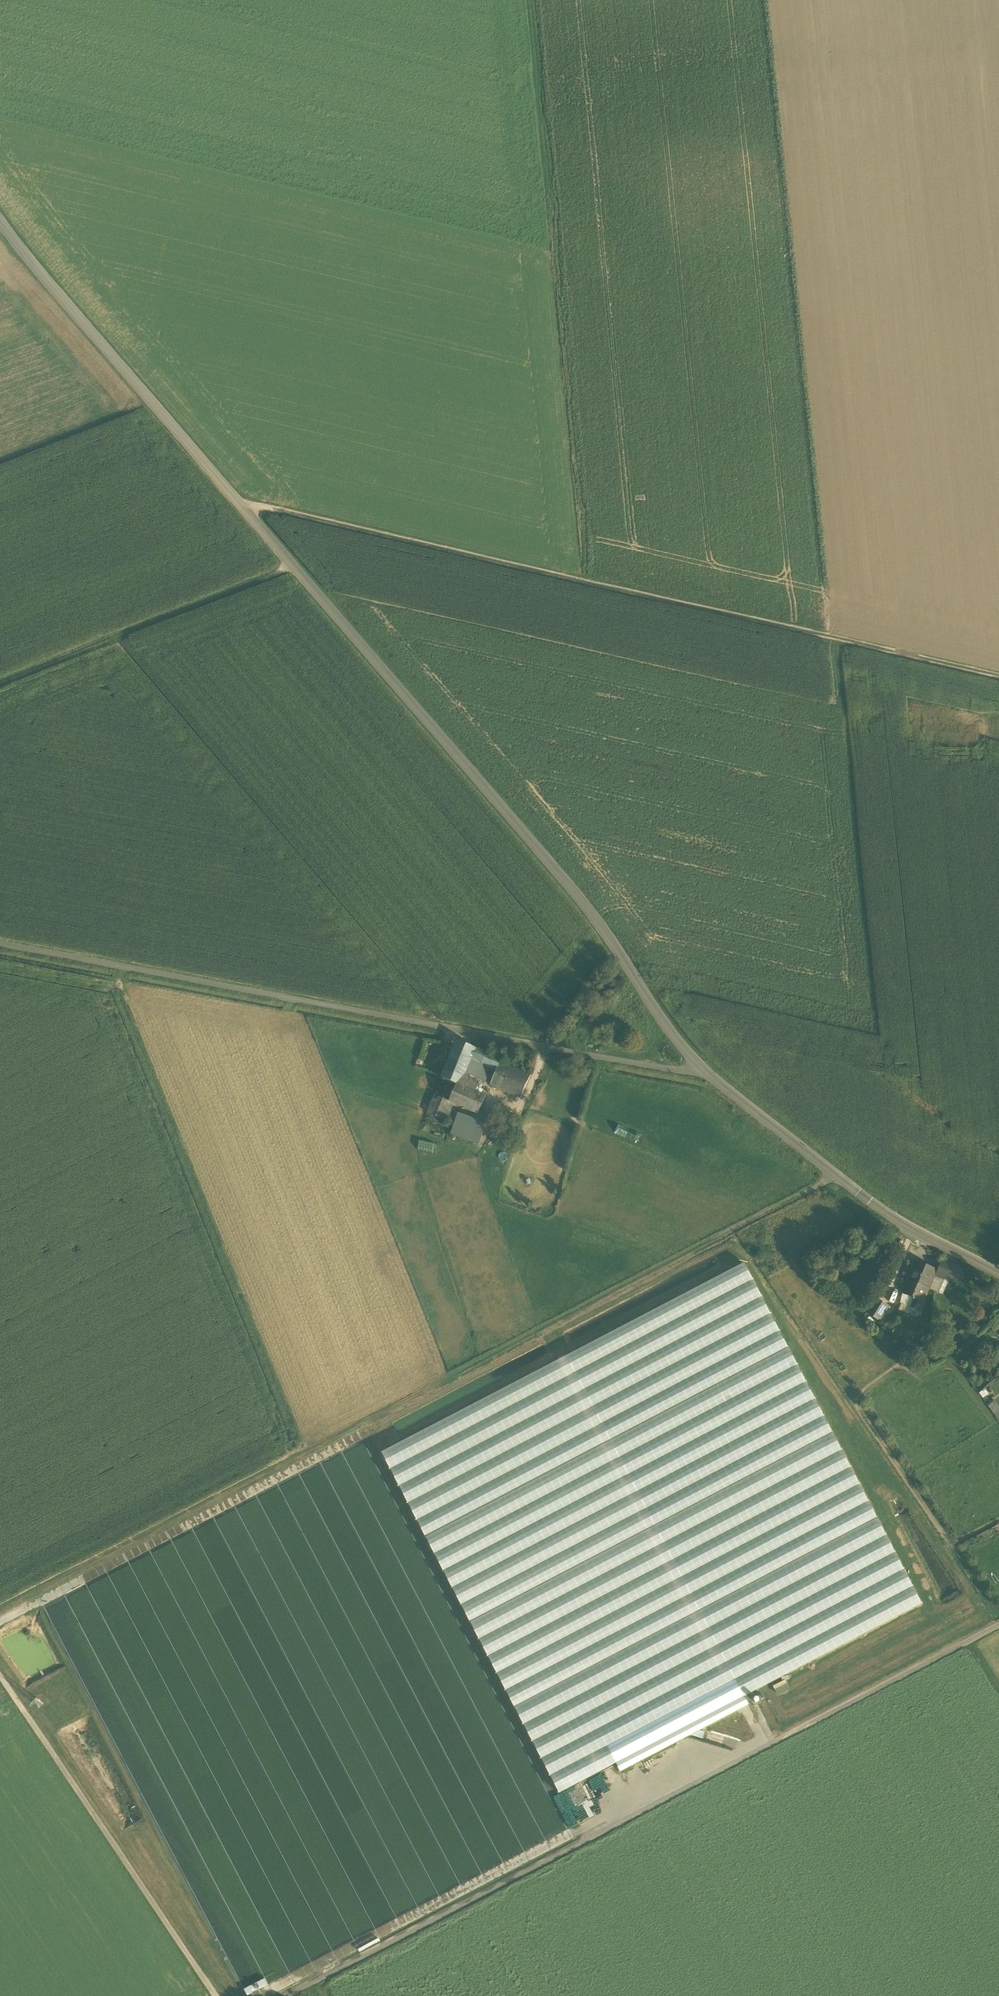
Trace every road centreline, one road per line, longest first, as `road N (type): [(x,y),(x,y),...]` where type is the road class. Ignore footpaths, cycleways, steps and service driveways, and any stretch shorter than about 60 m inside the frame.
road 1 (residential): [(0,219),(576,892),(701,1077)]
road 2 (track): [(998,1625),(285,1995)]
road 3 (track): [(998,676),(262,505),(244,508)]
road 4 (unclassified): [(0,943),(701,1077)]
road 5 (track): [(0,1676),(217,1995)]
road 6 (residential): [(701,1077),(892,1217),(998,1273)]
road 7 (track): [(294,566),(0,682)]

